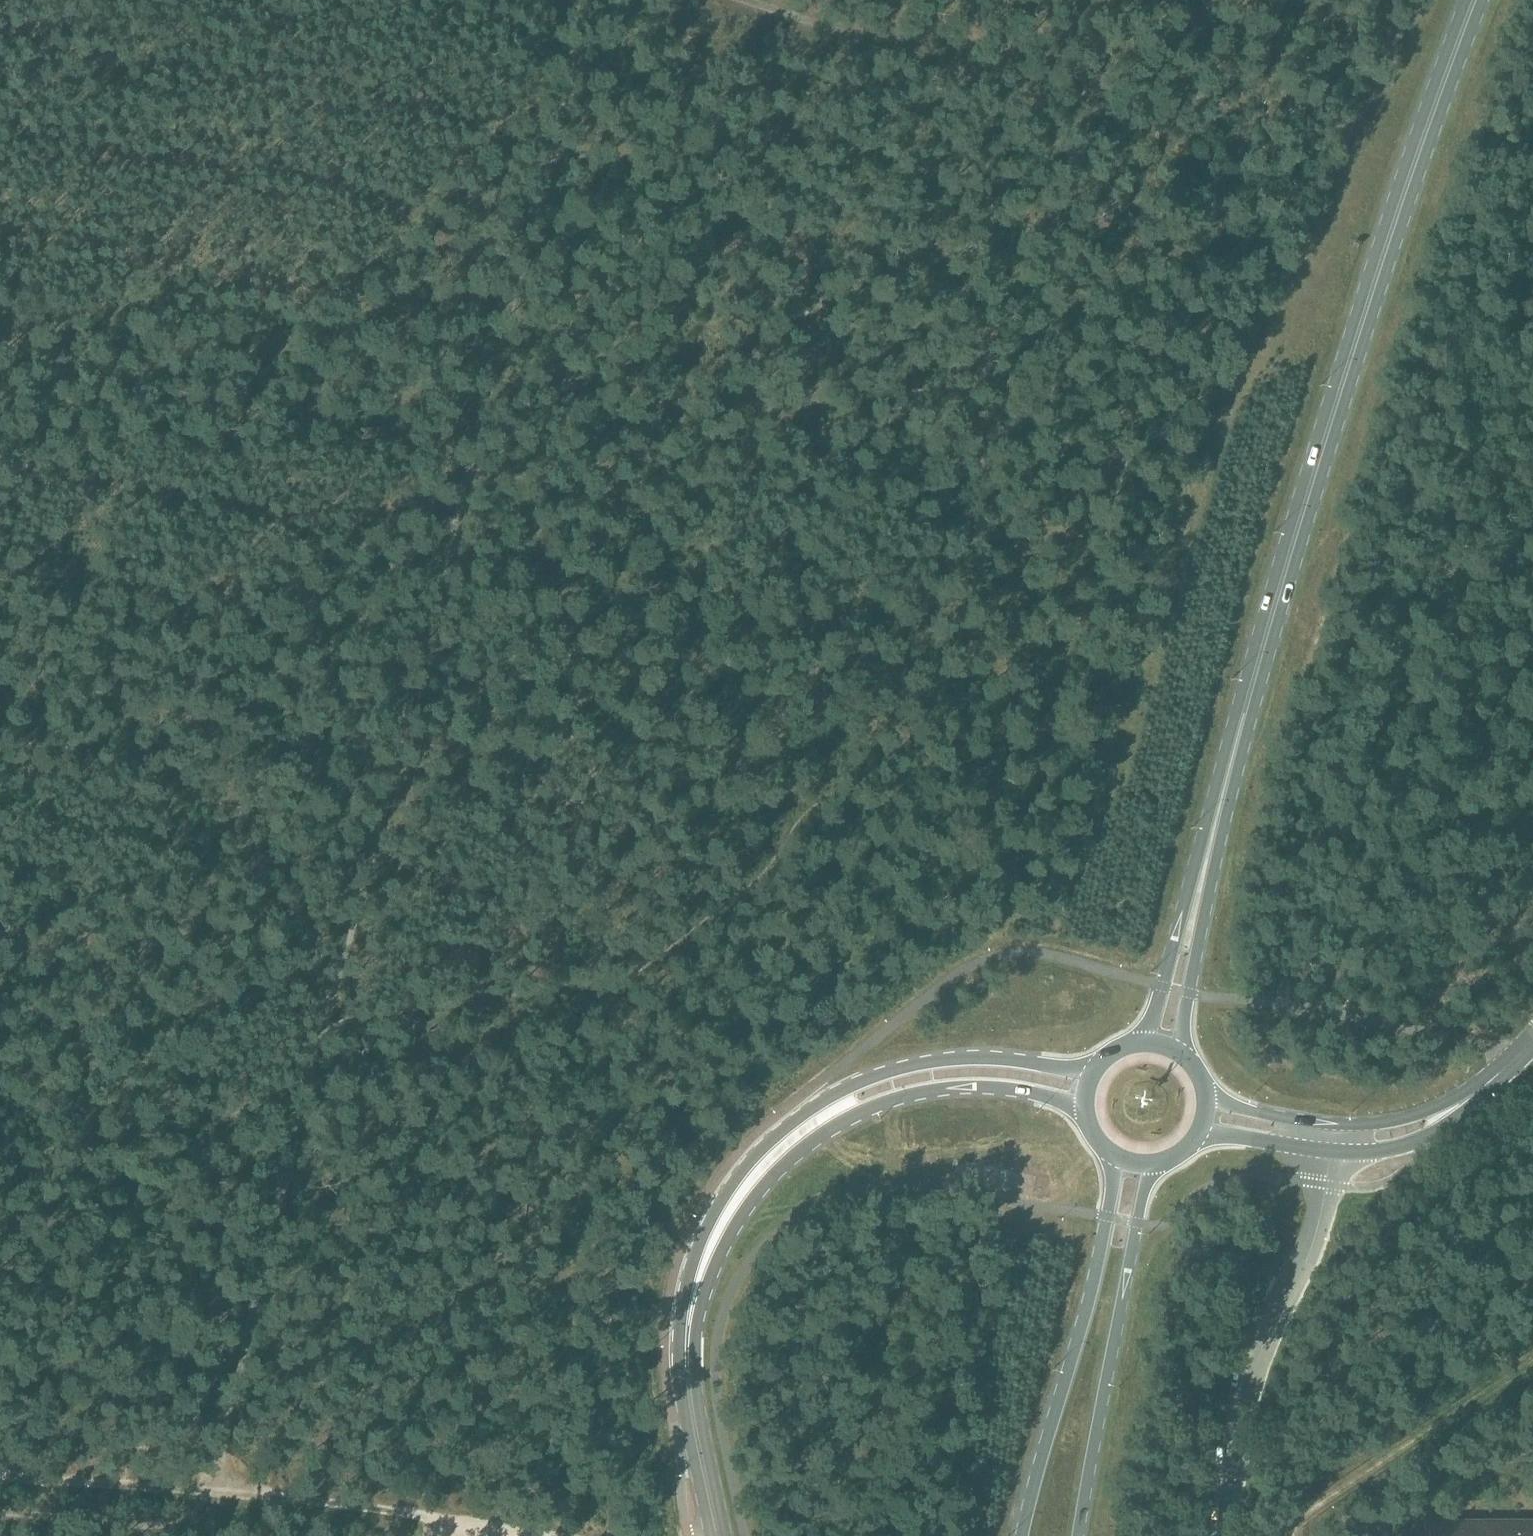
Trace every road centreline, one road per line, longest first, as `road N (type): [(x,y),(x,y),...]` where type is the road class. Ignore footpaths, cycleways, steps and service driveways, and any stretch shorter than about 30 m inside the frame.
road 1 (primary): [(1475,0),(1299,523),(1205,860)]
road 2 (secondary): [(1089,1073),(952,1058),(845,1088),(786,1127),(739,1178),(702,1243),(693,1303)]
road 3 (track): [(1225,162),(739,0)]
road 4 (secondary): [(693,1303),(757,1194),(851,1117),(905,1095),(957,1086),(1011,1089),(1081,1107)]
road 5 (primary): [(1110,1156),(1092,1281),(1021,1535)]
road 6 (primary): [(1078,1535),(1153,1165)]
road 7 (unclassified): [(1200,1134),(1333,1150),(1392,1149),(1432,1132),(1463,1104)]
road 8 (unclassified): [(1463,1104),(1333,1123),(1208,1097)]
road 9 (secondary): [(718,1535),(690,1375),(693,1303)]
road 10 (track): [(207,1489),(424,1515)]
road 11 (track): [(0,1474),(207,1489)]
road 12 (primary): [(1181,1051),(1205,860)]
road 13 (primary): [(1205,860),(1143,1039)]

